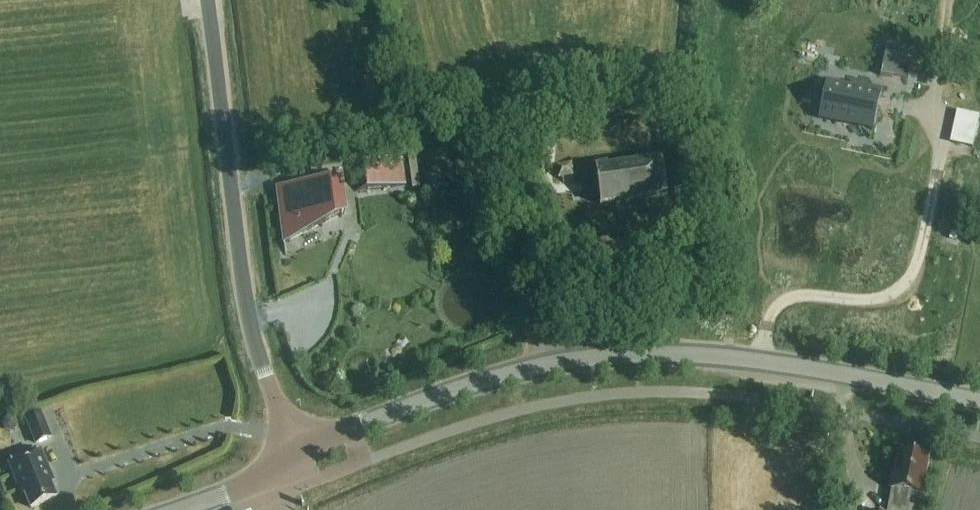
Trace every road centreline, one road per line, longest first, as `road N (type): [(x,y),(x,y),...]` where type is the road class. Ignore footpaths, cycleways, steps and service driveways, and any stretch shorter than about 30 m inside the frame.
road 1 (tertiary): [(979,402),(710,354),(629,353),(492,377),(291,454)]
road 2 (unclassified): [(291,454),(249,326),(206,0)]
road 3 (tertiary): [(291,454),(247,485),(178,509)]

